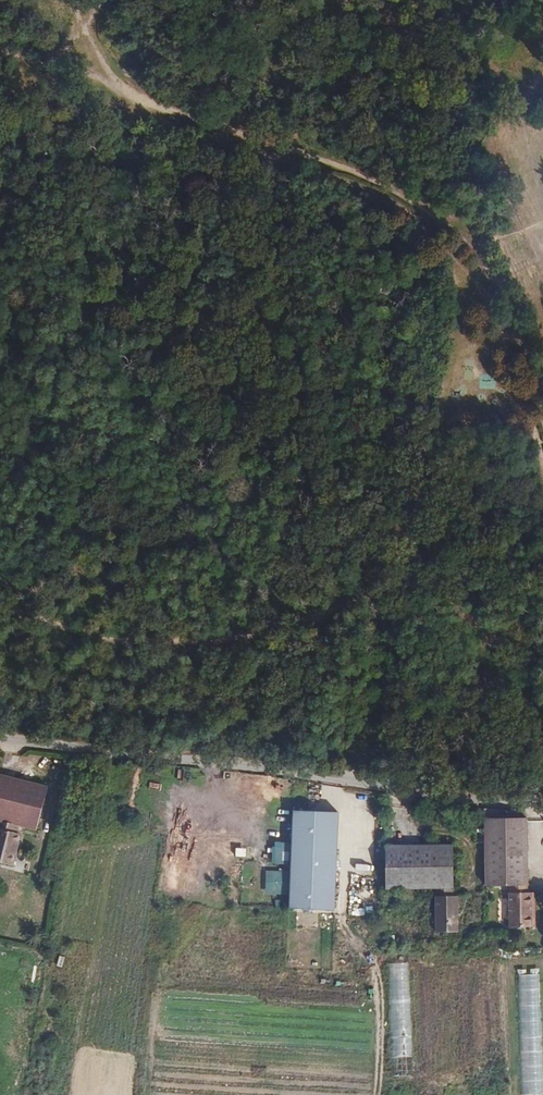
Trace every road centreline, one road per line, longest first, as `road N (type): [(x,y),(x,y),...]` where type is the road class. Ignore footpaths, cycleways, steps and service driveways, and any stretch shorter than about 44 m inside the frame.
road 1 (unclassified): [(542,803),(0,737)]
road 2 (track): [(378,1094),(378,988),(351,923)]

